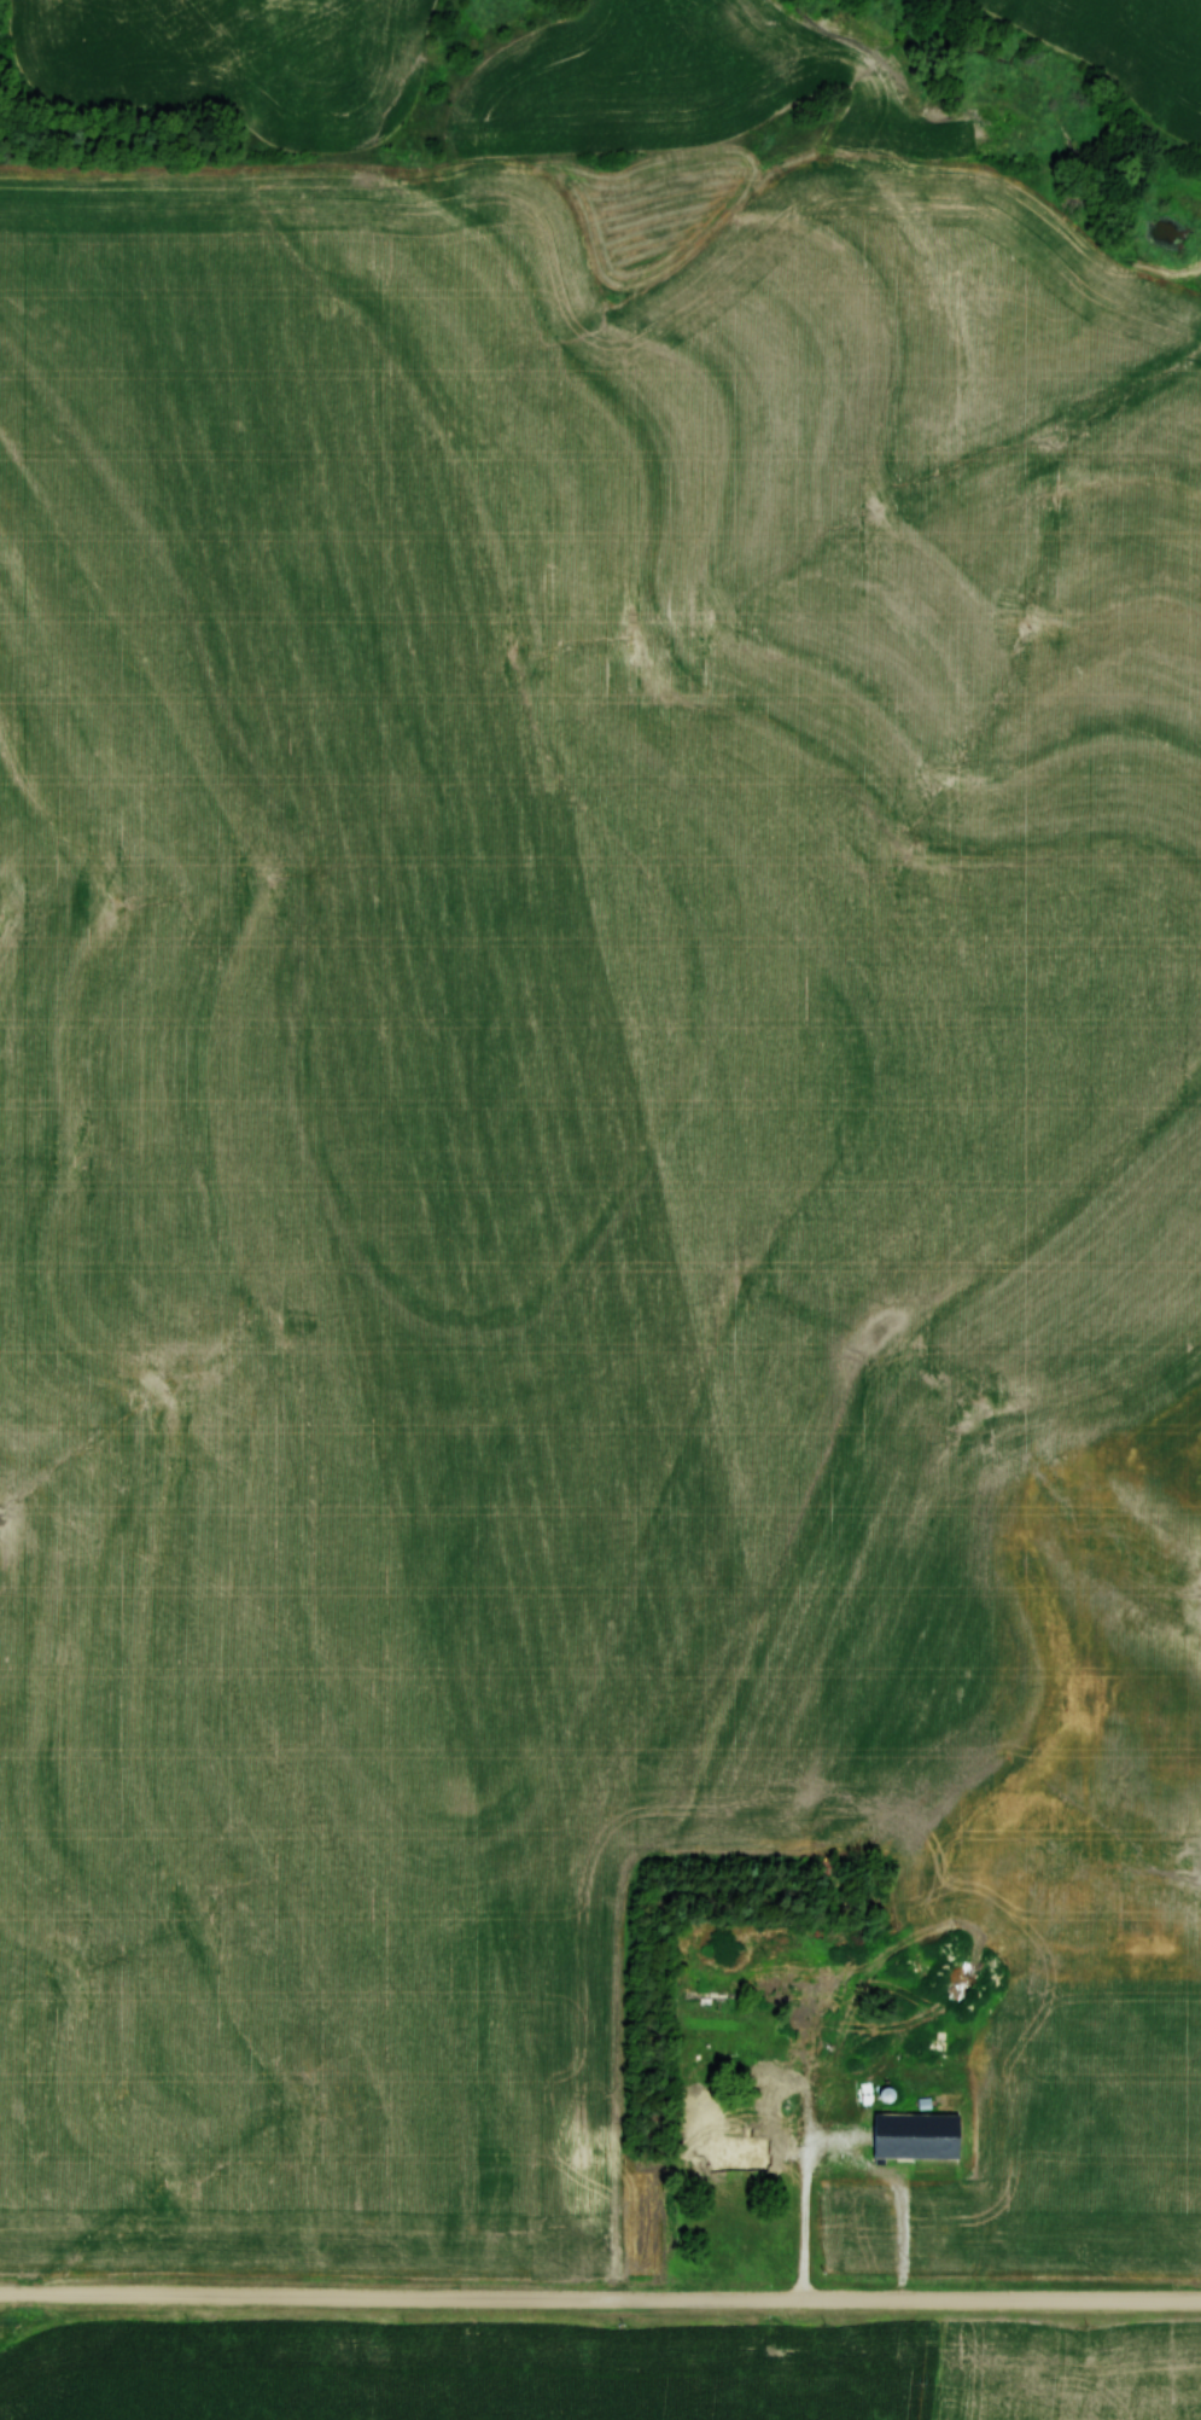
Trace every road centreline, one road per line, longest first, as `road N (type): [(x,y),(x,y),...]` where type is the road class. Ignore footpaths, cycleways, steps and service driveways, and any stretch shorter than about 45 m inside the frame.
road 1 (residential): [(1200,2301),(0,2297)]

